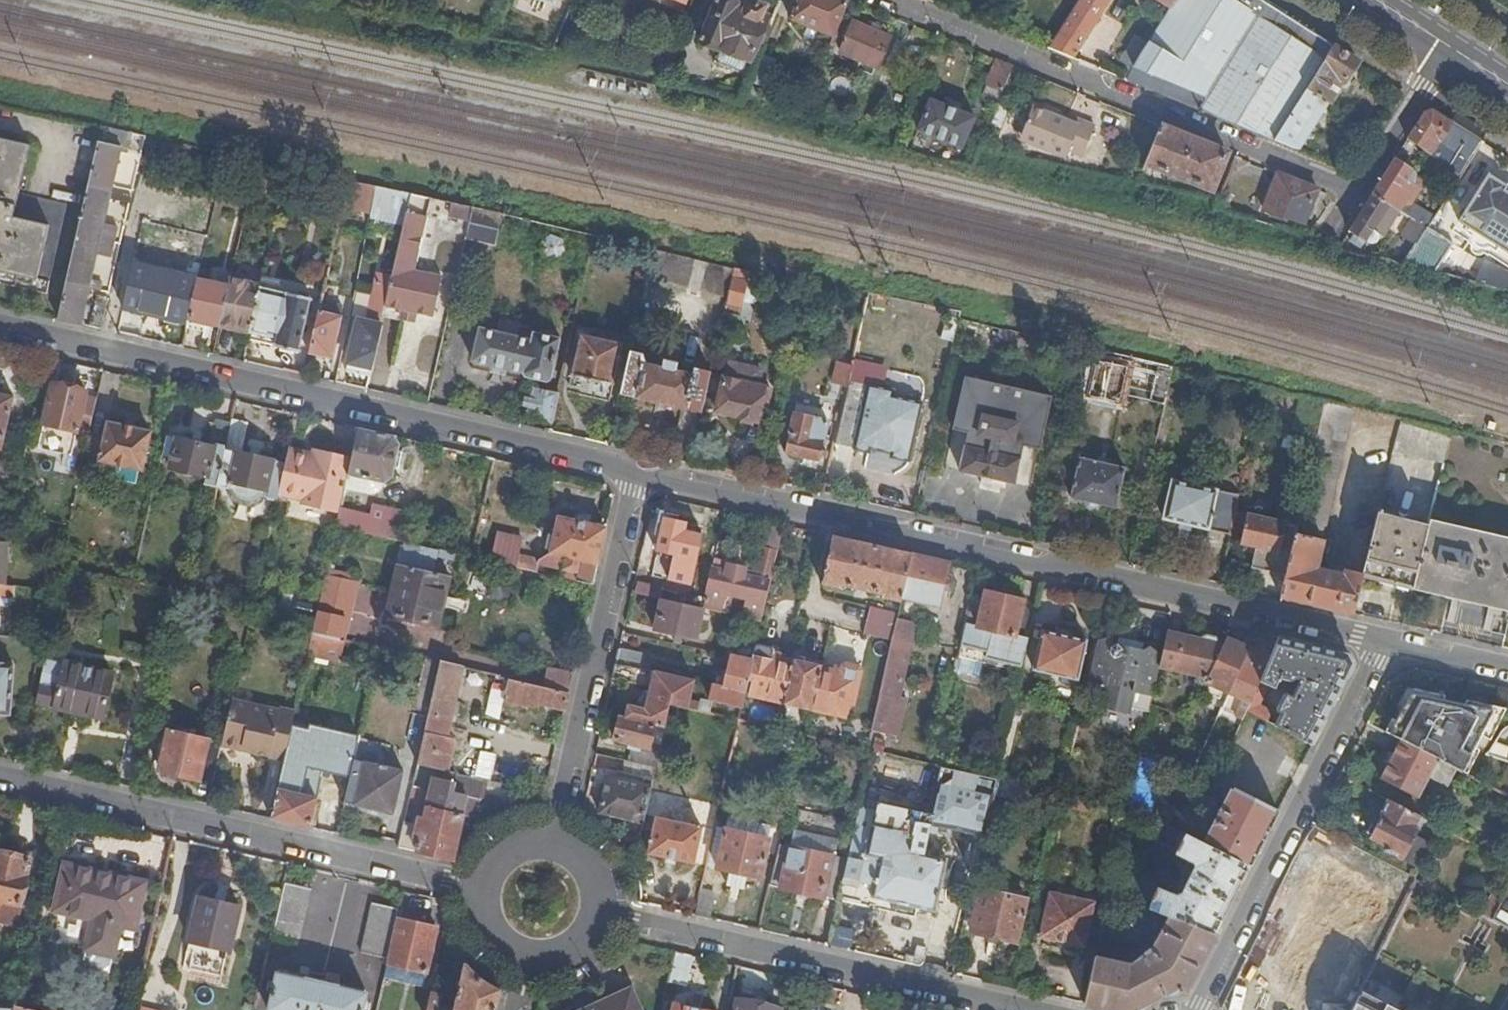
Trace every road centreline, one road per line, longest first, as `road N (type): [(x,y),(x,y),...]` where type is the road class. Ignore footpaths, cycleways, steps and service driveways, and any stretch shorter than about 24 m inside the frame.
road 1 (residential): [(1385,645),(633,476)]
road 2 (residential): [(633,476),(0,329)]
road 3 (residential): [(881,0),(1354,192)]
road 4 (residential): [(0,779),(478,888)]
road 5 (residential): [(604,914),(1022,1009)]
road 6 (residential): [(1199,1009),(1385,645)]
road 7 (residential): [(556,836),(633,476)]
road 8 (residential): [(1354,192),(1444,56)]
road 9 (residential): [(1507,672),(1385,645)]

